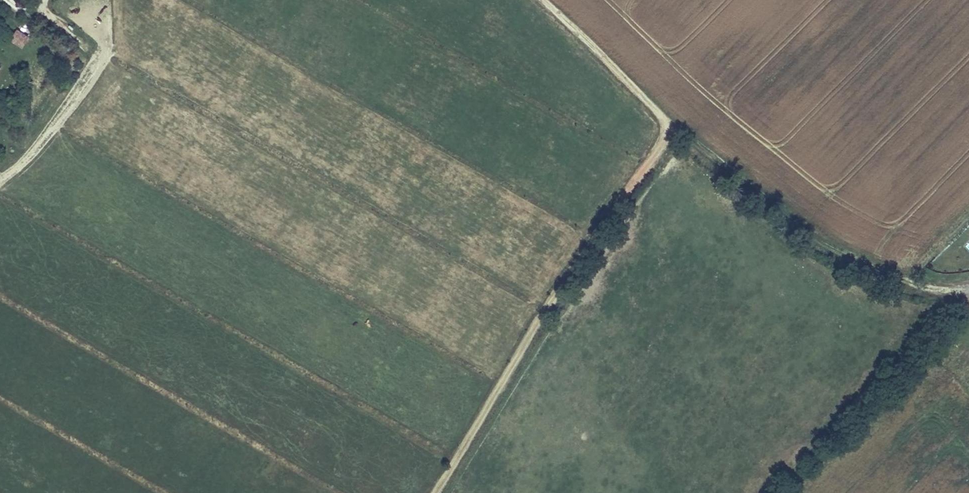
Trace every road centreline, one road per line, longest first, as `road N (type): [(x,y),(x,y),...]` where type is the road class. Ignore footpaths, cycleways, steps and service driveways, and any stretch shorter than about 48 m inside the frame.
road 1 (track): [(673,115),(437,492)]
road 2 (track): [(913,281),(809,231),(673,115)]
road 3 (track): [(43,0),(90,49),(91,62),(24,163),(0,183)]
road 4 (track): [(673,115),(542,0)]

